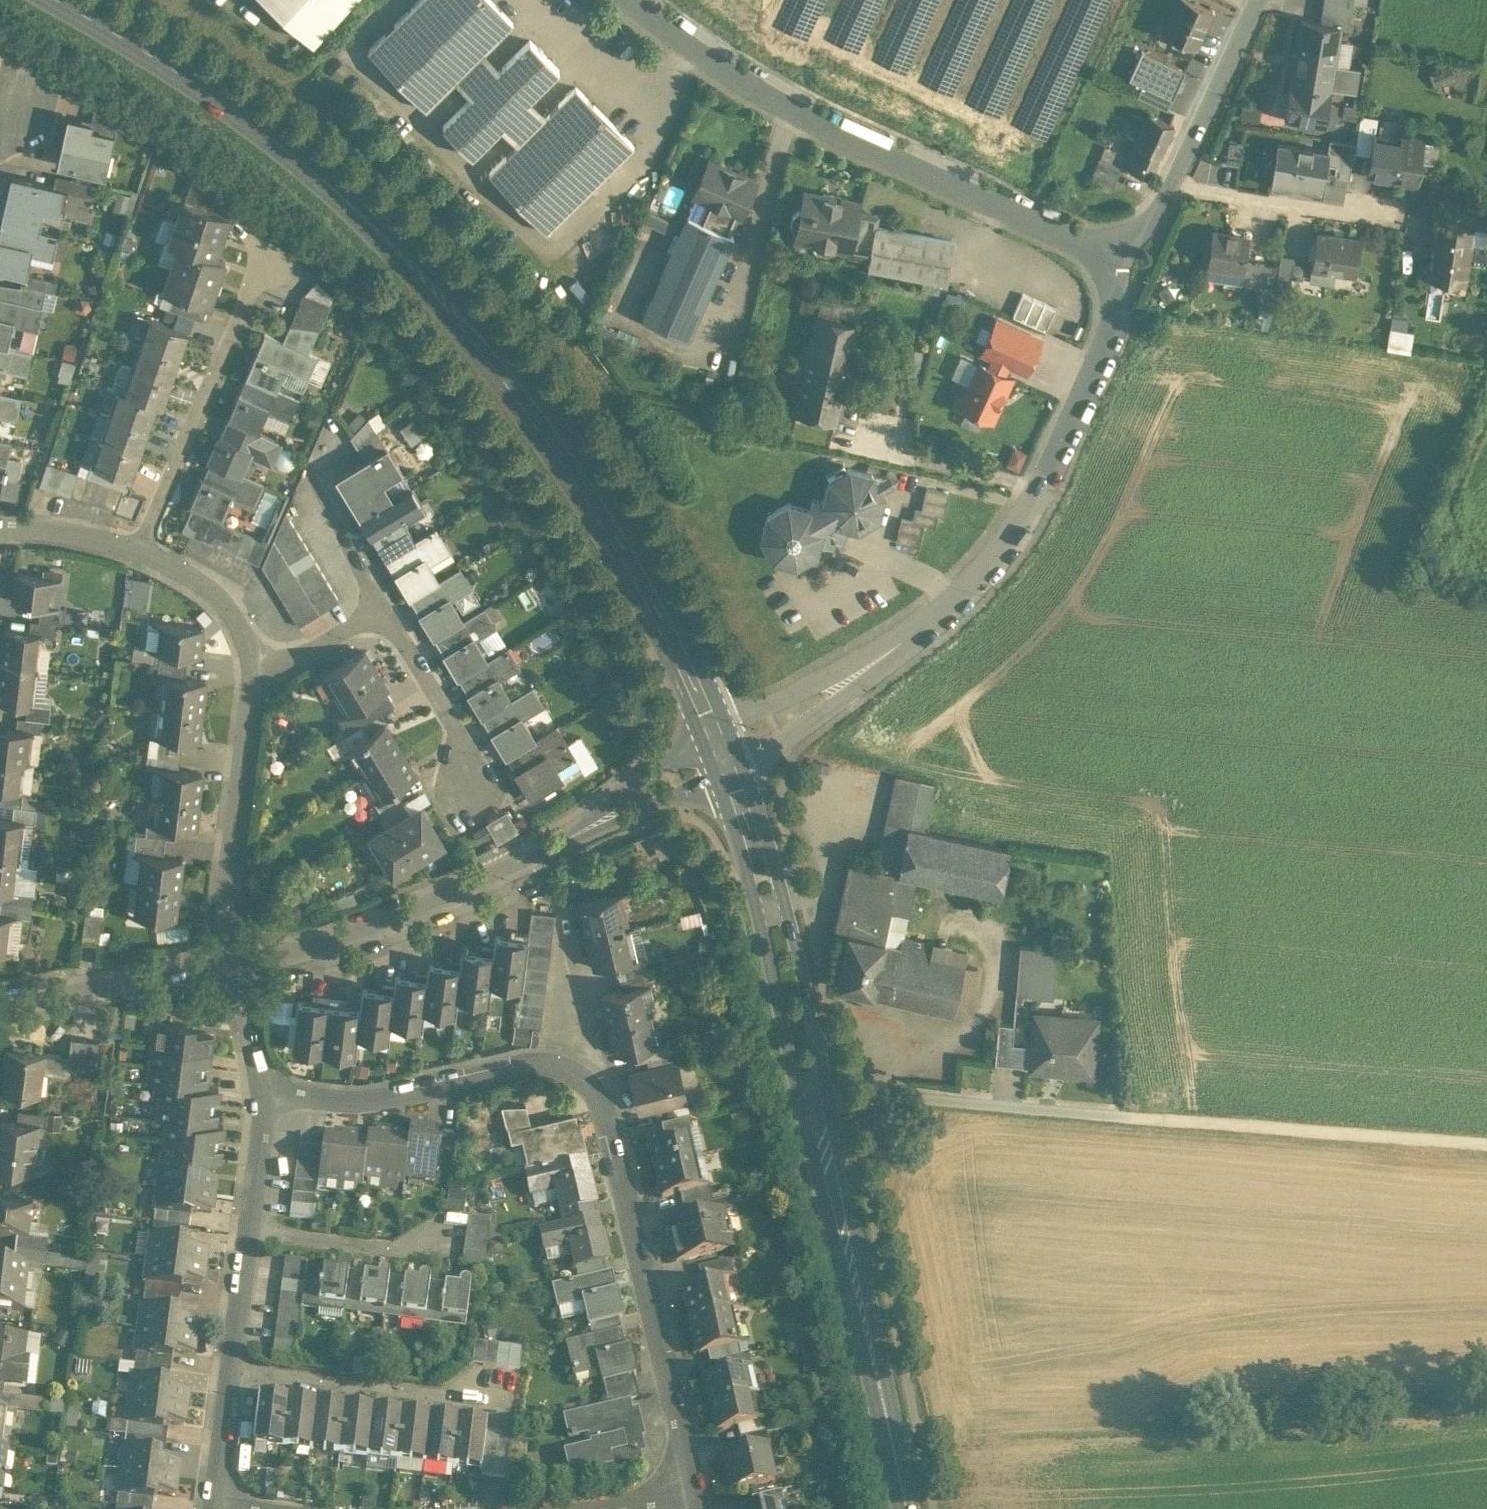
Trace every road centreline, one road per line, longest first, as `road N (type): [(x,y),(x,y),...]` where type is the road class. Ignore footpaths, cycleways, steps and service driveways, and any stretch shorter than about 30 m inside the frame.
road 1 (tertiary): [(723,754),(649,588),(564,443),(493,351),(411,259),(258,127),(59,0)]
road 2 (tertiary): [(906,1508),(792,992),(723,754)]
road 3 (residential): [(699,1501),(611,1114),(578,1067),(524,1060),(382,1096),(264,1098)]
road 4 (track): [(1486,1145),(814,1094)]
road 5 (unclassified): [(1100,260),(1113,313),(1108,339),(1041,487),(995,558),(903,645),(723,754)]
road 6 (residential): [(1100,260),(1076,238),(750,86),(630,0)]
road 7 (tertiary): [(236,962),(351,931),(458,889),(723,754)]
road 8 (residential): [(219,1505),(264,1098)]
road 9 (unclassified): [(1257,0),(1172,186),(1138,232),(1100,260)]
road 10 (residential): [(148,550),(246,304),(271,269)]
road 11 (residential): [(236,962),(228,885),(251,674)]
road 12 (tertiary): [(0,1000),(236,962)]
road 13 (residential): [(382,611),(484,784)]
road 14 (residential): [(251,674),(244,626),(224,599),(148,550)]
road 15 (residential): [(148,550),(0,529)]
road 16 (residential): [(382,611),(313,481)]
road 17 (residential): [(251,674),(382,611)]
road 18 (residential): [(264,1098),(236,962)]

